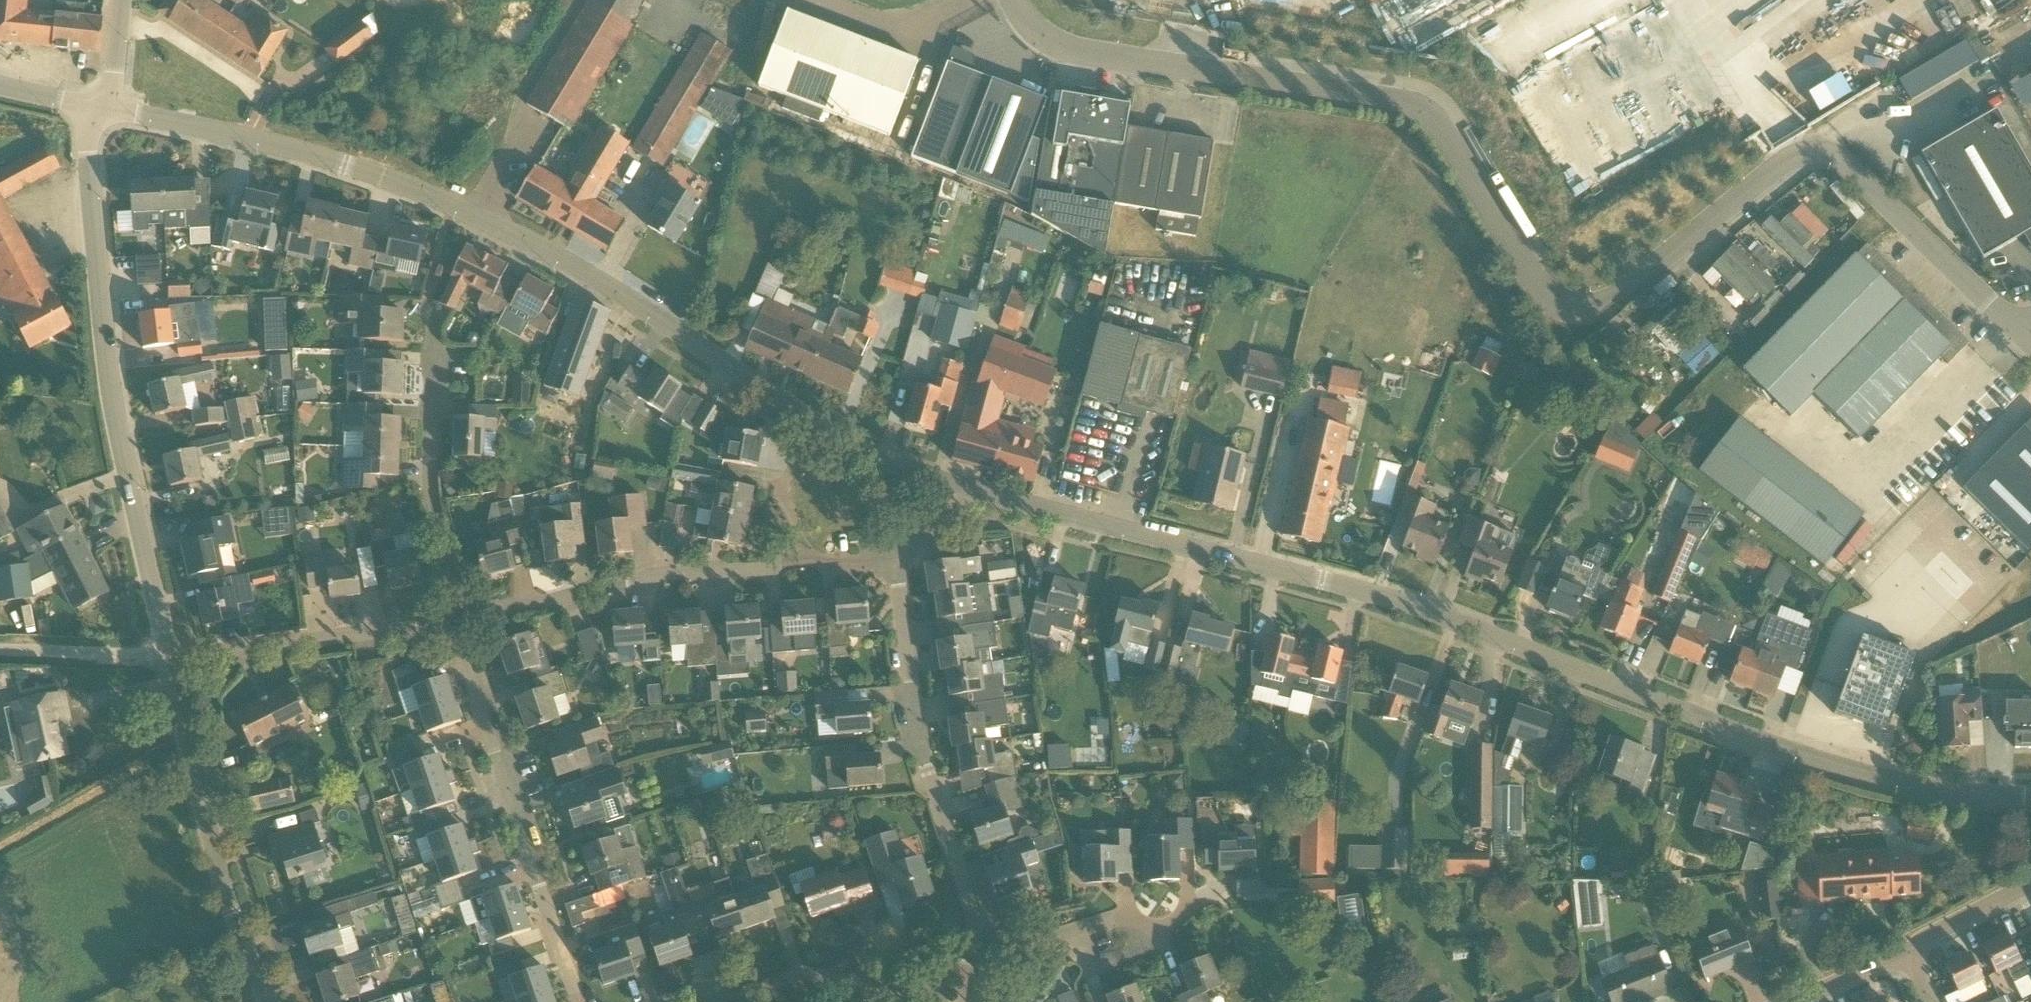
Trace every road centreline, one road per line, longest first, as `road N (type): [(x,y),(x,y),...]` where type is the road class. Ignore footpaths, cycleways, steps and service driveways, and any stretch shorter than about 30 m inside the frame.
road 1 (unclassified): [(1014,0),(1033,29),(1073,59),(1381,101),(1429,117),(1543,295),(1562,312),(1613,308),(1774,174),(1820,155),(1833,157),(2021,333)]
road 2 (tertiary): [(2030,807),(1906,793),(1816,770),(1413,611),(938,489)]
road 3 (tertiary): [(938,489),(745,380),(569,265),(456,208),(288,149),(98,110)]
road 4 (residential): [(168,652),(129,467),(93,215),(98,110)]
road 5 (residential): [(978,954),(908,707),(891,556)]
road 6 (residential): [(574,1001),(456,623)]
road 7 (residential): [(271,1001),(235,917),(168,652)]
road 8 (residential): [(456,623),(773,570)]
road 9 (residential): [(168,652),(456,623)]
road 10 (residential): [(456,623),(431,489),(438,358)]
road 11 (residential): [(641,1001),(786,974),(831,983)]
road 12 (residential): [(0,648),(168,652)]
road 13 (residential): [(1903,959),(2030,889)]
road 14 (residential): [(978,954),(1074,938),(1102,915)]
road 15 (residential): [(957,998),(915,987),(831,983)]
road 16 (residential): [(773,570),(866,569),(891,556)]

